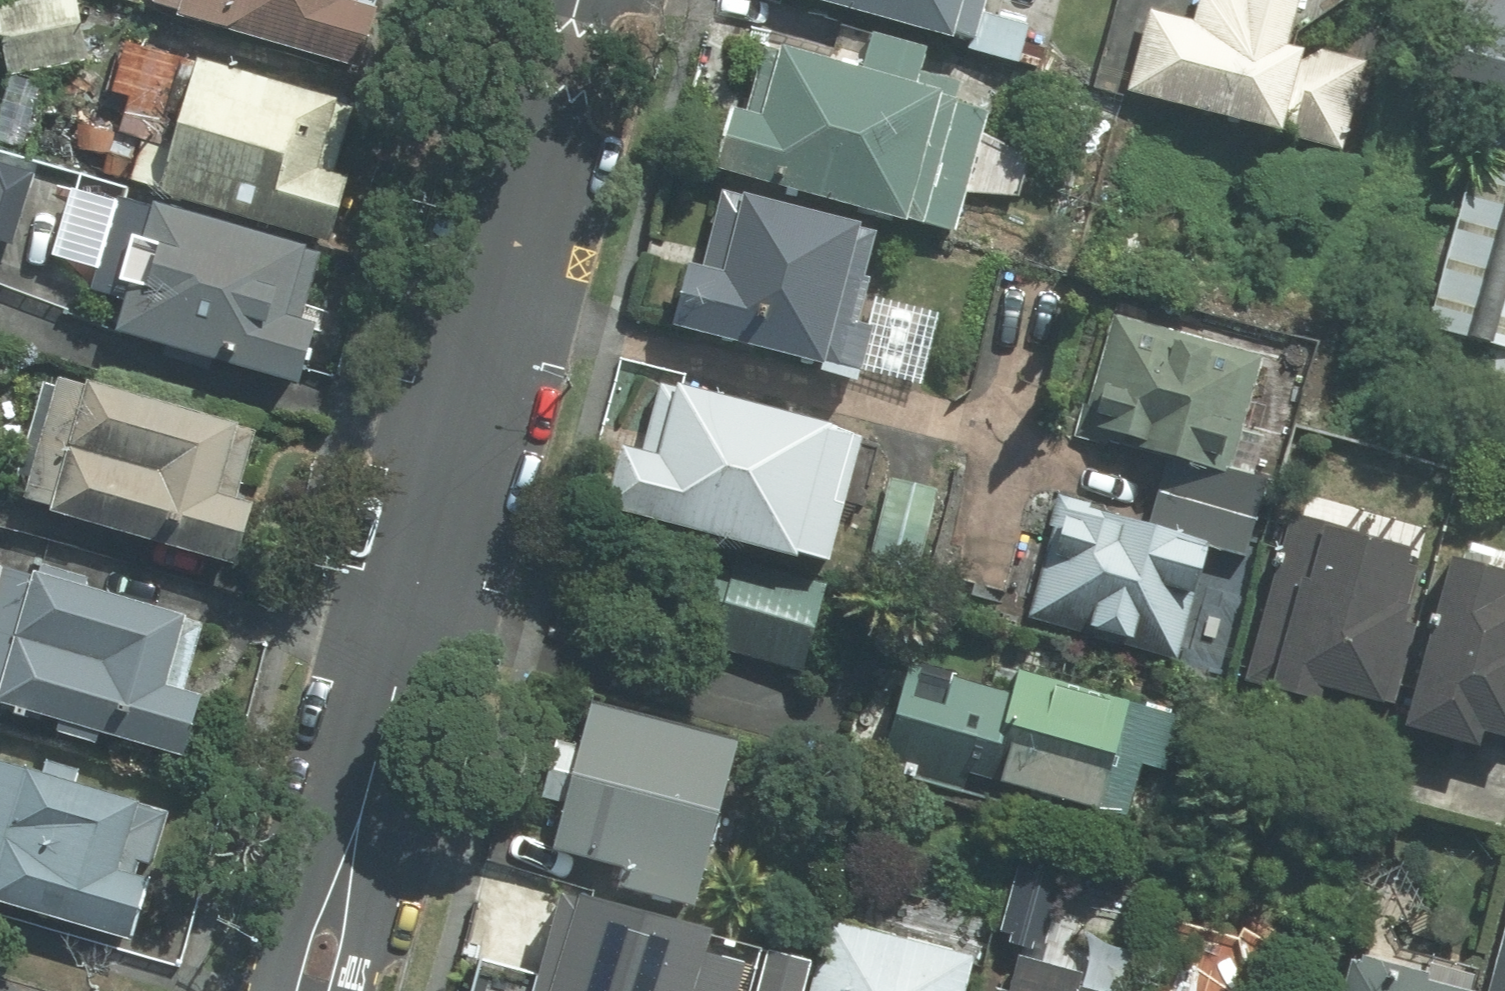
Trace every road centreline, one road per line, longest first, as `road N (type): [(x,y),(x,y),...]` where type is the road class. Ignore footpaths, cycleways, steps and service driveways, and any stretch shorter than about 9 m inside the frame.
road 1 (residential): [(363,812),(592,0)]
road 2 (residential): [(272,990),(300,897),(363,812)]
road 3 (residential): [(363,812),(370,925),(355,990)]

